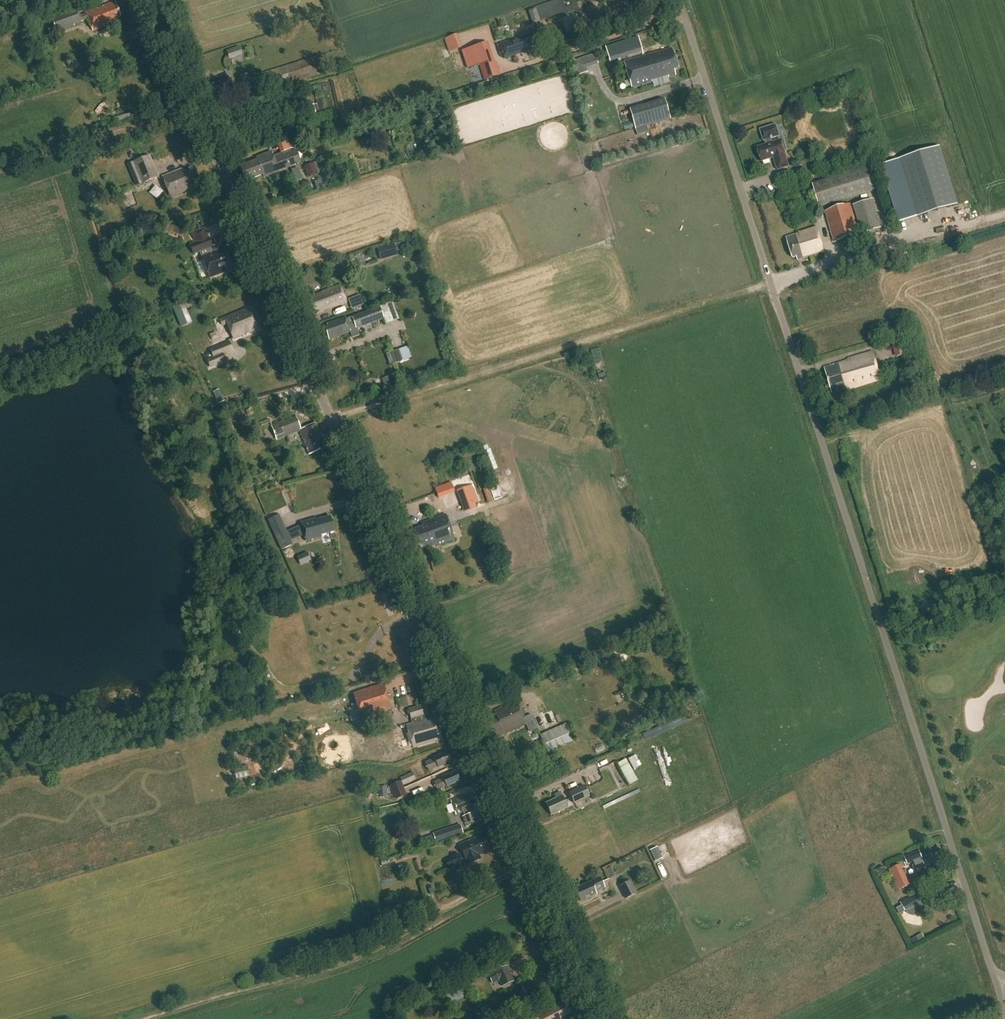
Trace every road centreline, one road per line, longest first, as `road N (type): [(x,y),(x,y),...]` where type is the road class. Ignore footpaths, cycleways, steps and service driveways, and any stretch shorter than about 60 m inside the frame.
road 1 (tertiary): [(599,1018),(146,0)]
road 2 (unclassified): [(997,985),(679,0)]
road 3 (track): [(770,283),(331,418)]
road 4 (track): [(529,861),(388,946),(148,1018)]
road 5 (track): [(192,105),(0,170)]

